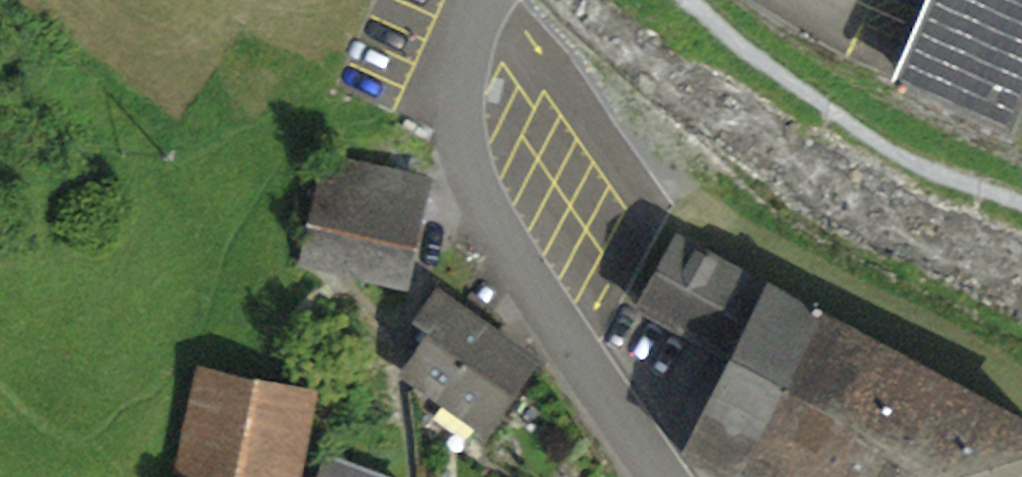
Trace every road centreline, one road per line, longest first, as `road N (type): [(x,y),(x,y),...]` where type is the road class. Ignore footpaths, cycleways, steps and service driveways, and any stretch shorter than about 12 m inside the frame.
road 1 (residential): [(667,476),(467,173),(458,82),(489,0)]

